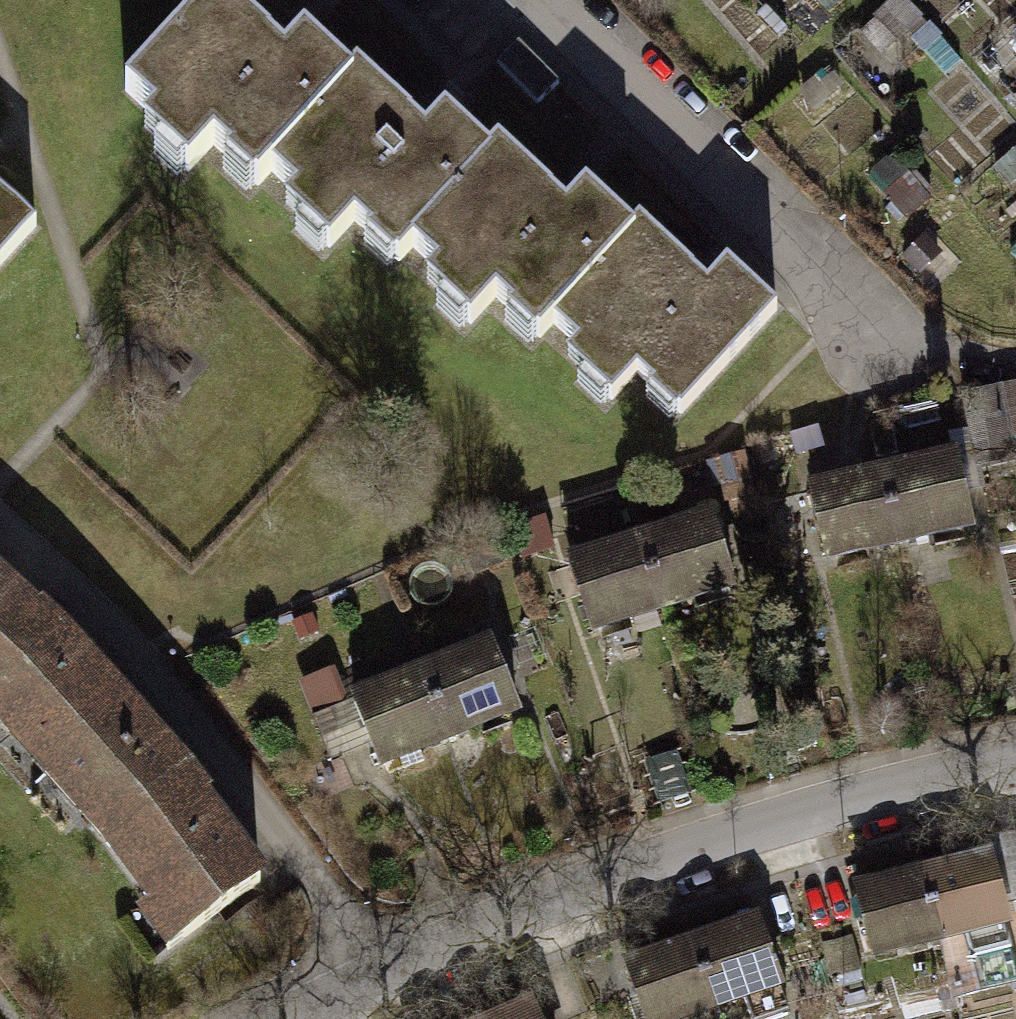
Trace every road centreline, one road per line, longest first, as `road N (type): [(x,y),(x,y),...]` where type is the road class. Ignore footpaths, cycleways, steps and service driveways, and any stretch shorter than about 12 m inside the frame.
road 1 (residential): [(1015,762),(786,816),(581,888),(377,983)]
road 2 (residential): [(0,540),(164,698),(377,983)]
road 3 (residential): [(553,0),(806,263),(868,342)]

